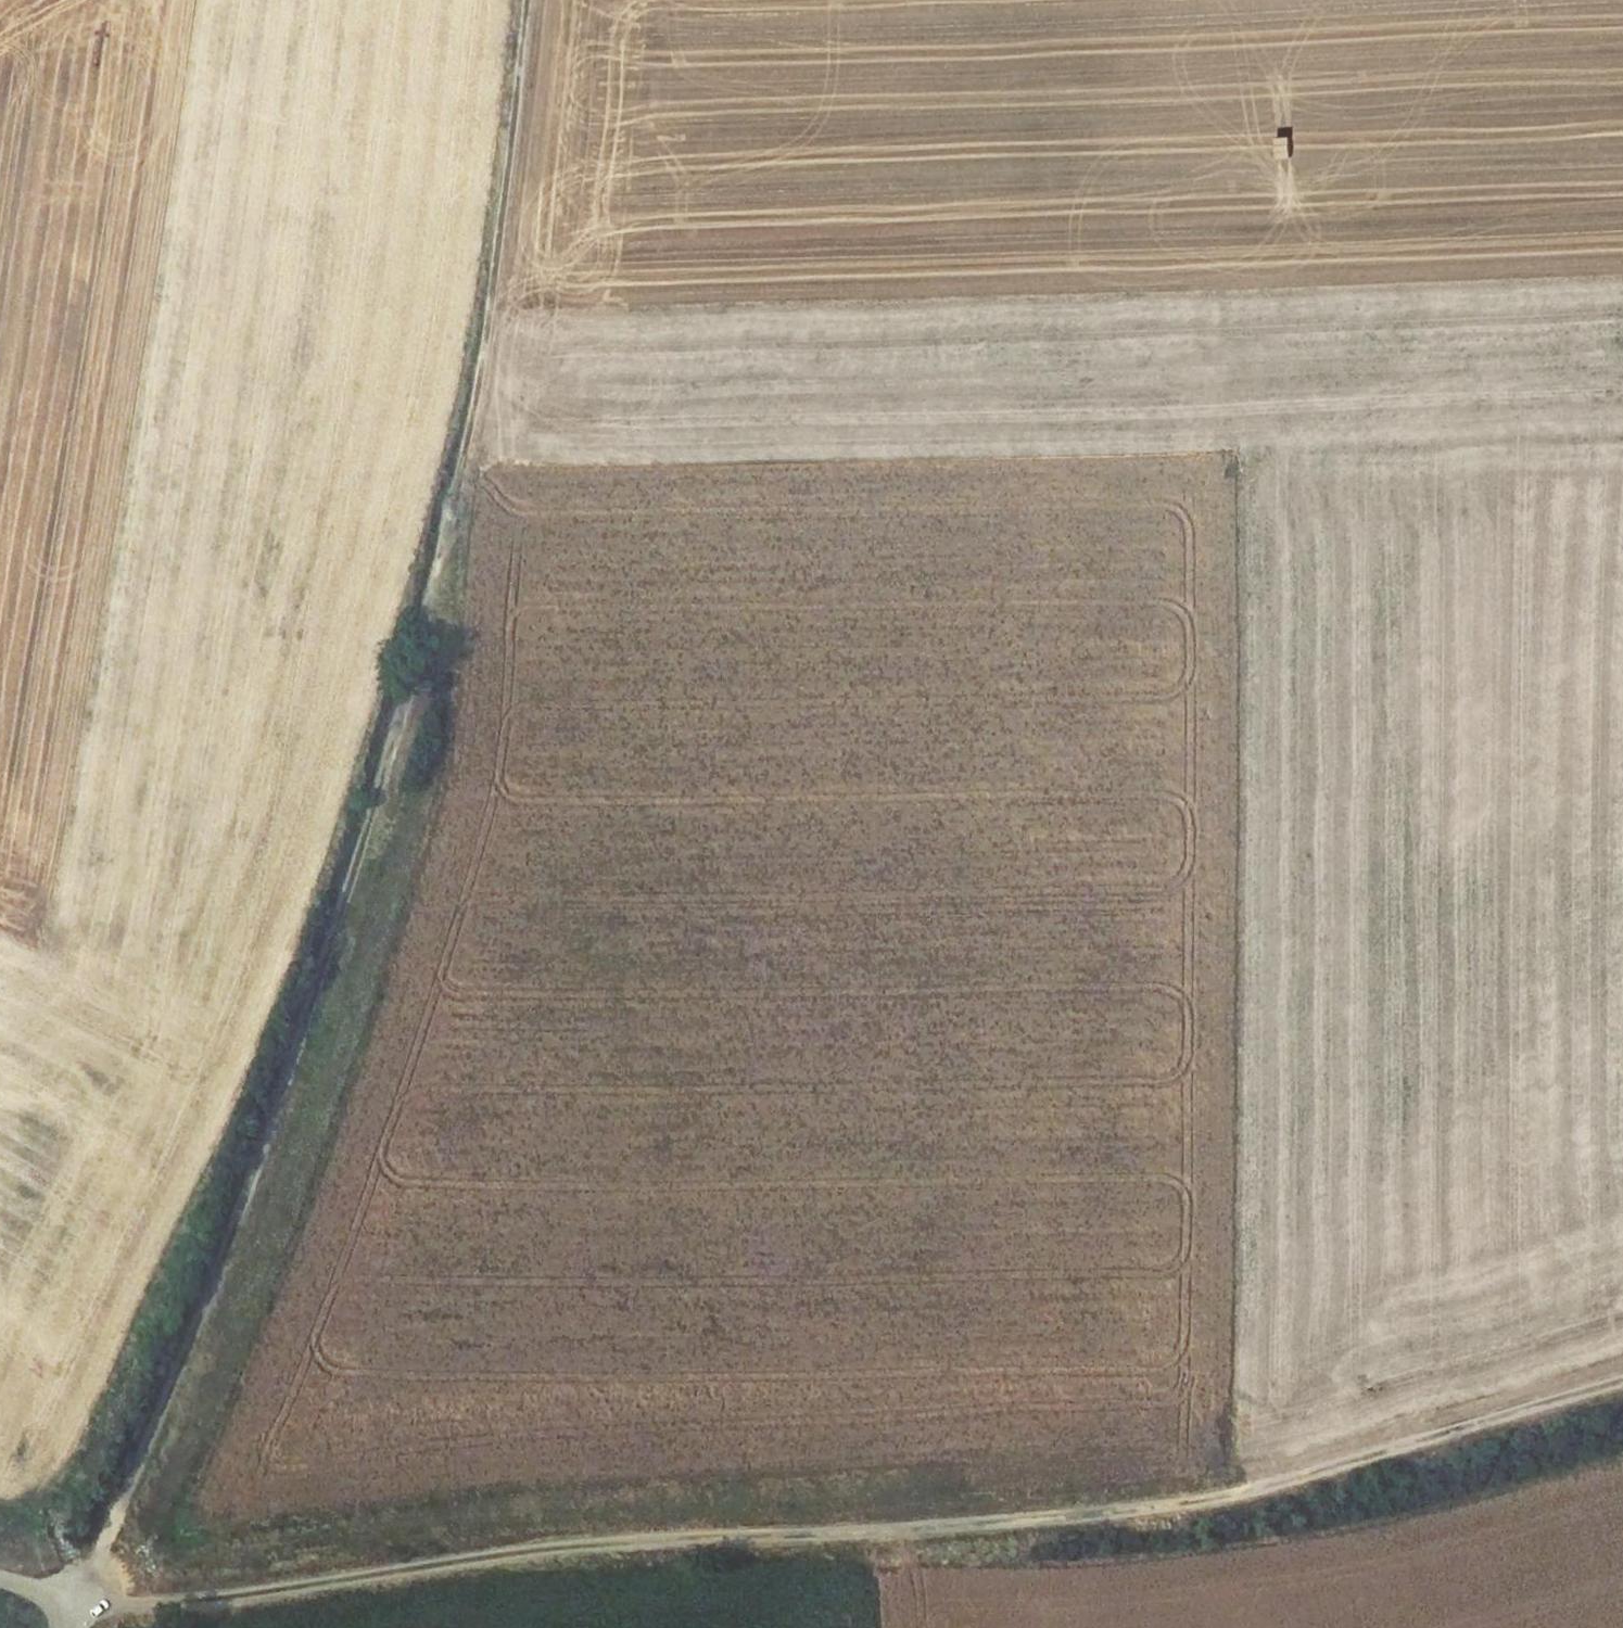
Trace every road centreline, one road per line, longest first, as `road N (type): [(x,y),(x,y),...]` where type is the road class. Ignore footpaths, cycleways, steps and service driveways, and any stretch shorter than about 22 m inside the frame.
road 1 (track): [(532,0),(465,467),(418,677),(286,1090),(203,1322),(82,1609),(582,1548),(1195,1504),(1622,1385)]

